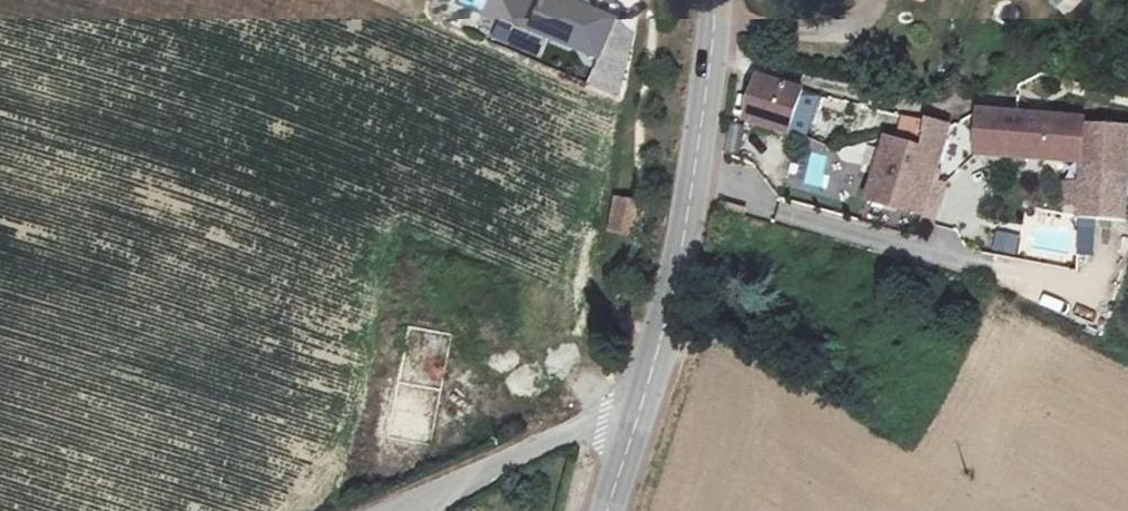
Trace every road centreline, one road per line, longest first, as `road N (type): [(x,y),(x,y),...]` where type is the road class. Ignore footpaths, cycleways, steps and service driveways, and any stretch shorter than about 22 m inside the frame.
road 1 (tertiary): [(635,420),(671,299),(714,0)]
road 2 (residential): [(635,420),(584,429),(402,510)]

